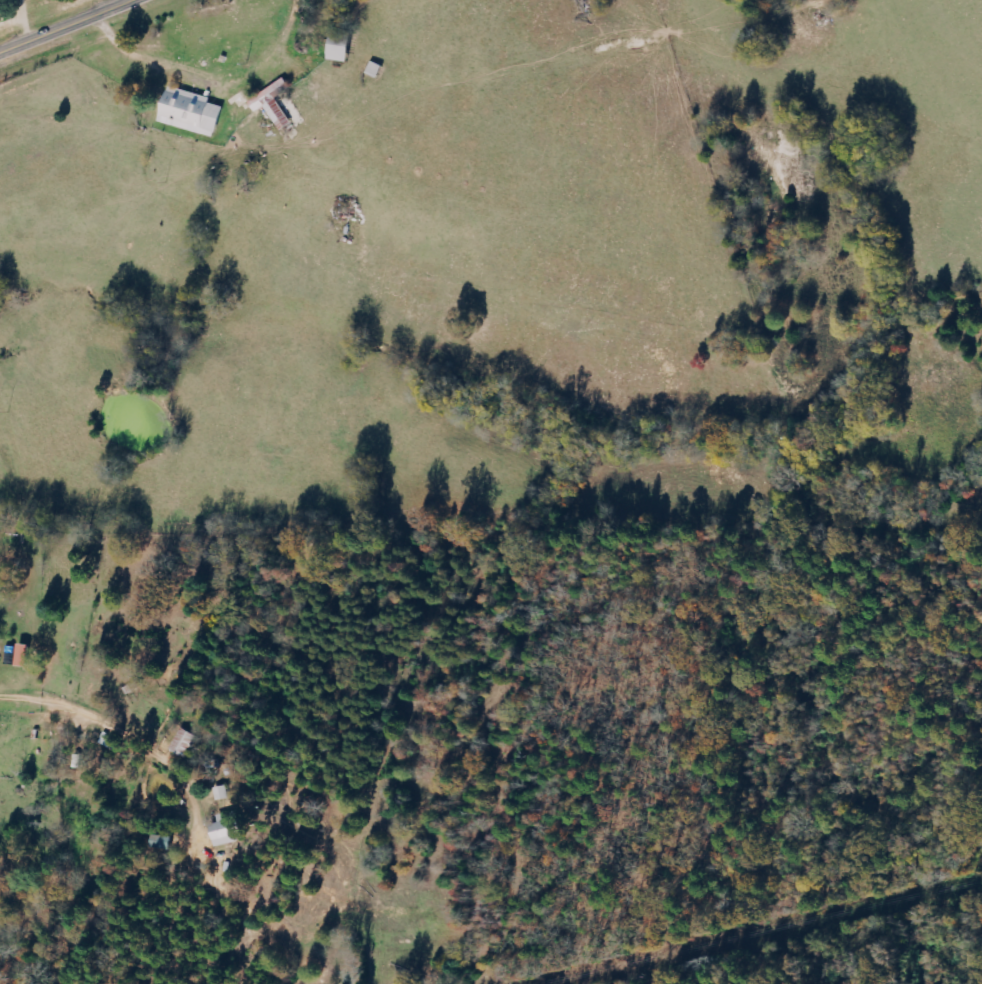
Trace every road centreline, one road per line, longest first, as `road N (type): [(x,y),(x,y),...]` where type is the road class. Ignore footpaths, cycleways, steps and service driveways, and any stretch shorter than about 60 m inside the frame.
road 1 (tertiary): [(0,58),(141,0)]

